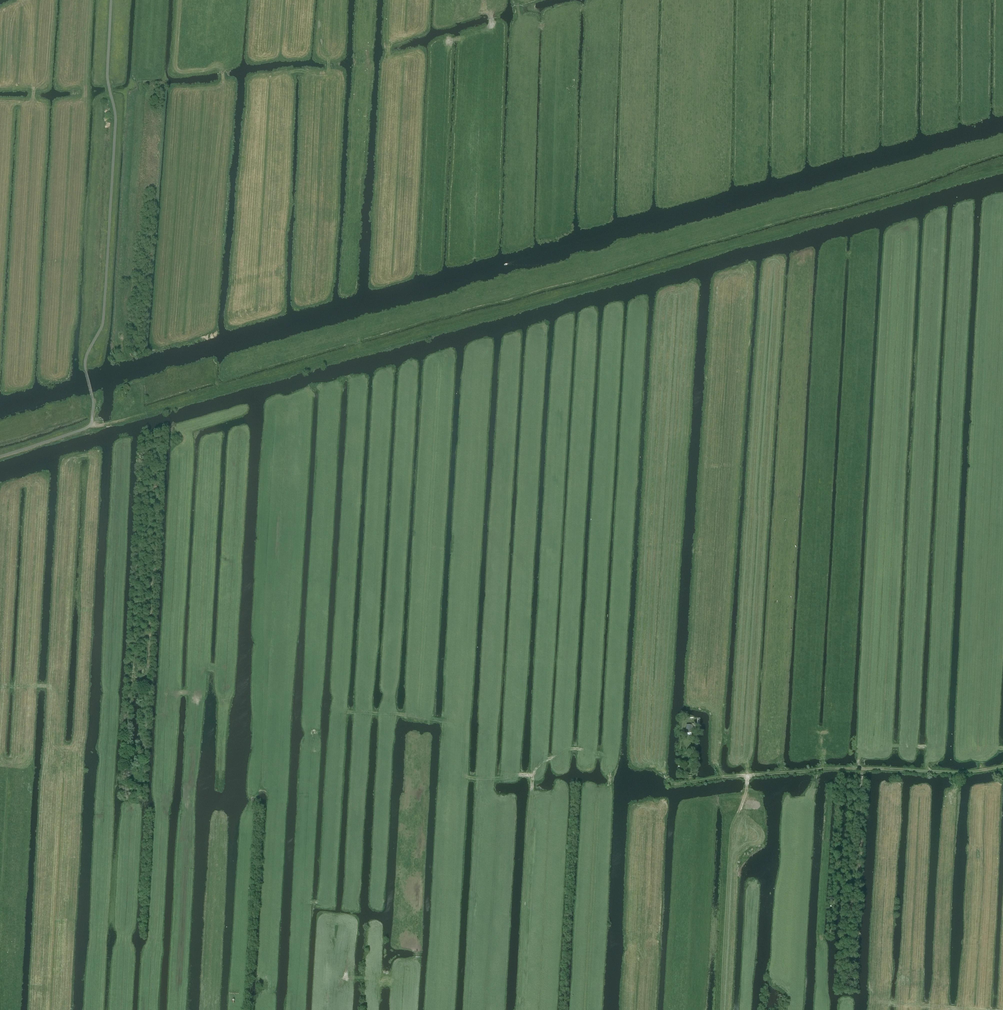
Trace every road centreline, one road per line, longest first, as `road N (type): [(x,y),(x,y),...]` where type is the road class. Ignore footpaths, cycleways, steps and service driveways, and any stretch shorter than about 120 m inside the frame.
road 1 (track): [(89,425),(1002,168)]
road 2 (track): [(645,760),(676,783),(814,769),(1002,767)]

